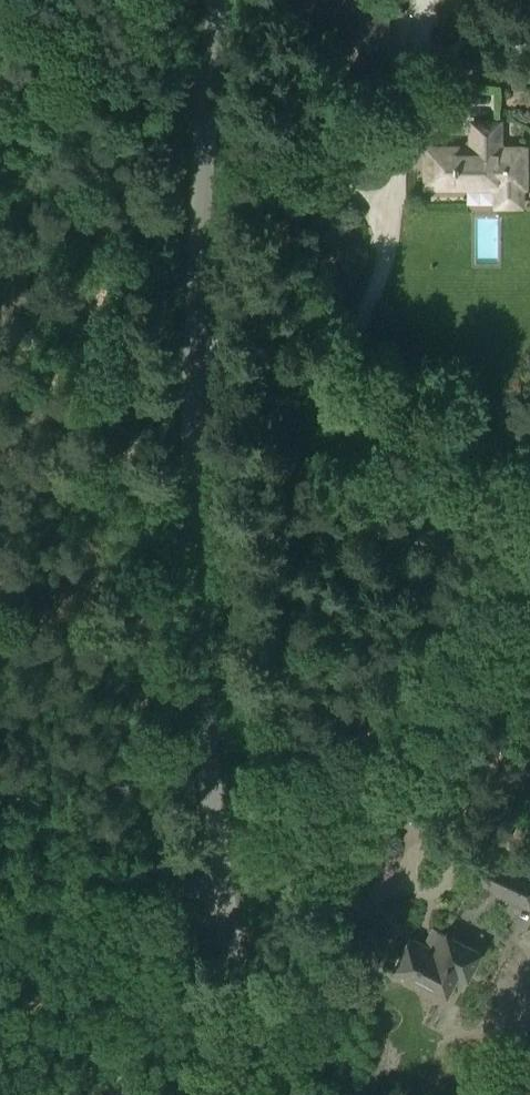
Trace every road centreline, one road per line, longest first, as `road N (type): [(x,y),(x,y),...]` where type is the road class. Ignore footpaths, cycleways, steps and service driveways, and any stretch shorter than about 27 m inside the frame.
road 1 (unclassified): [(232,1094),(239,1036),(208,753),(193,486),(195,283),(217,0)]
road 2 (track): [(239,1065),(255,1036),(302,990),(337,905),(529,540)]
road 3 (track): [(222,893),(0,790)]
road 4 (track): [(0,20),(208,116)]

